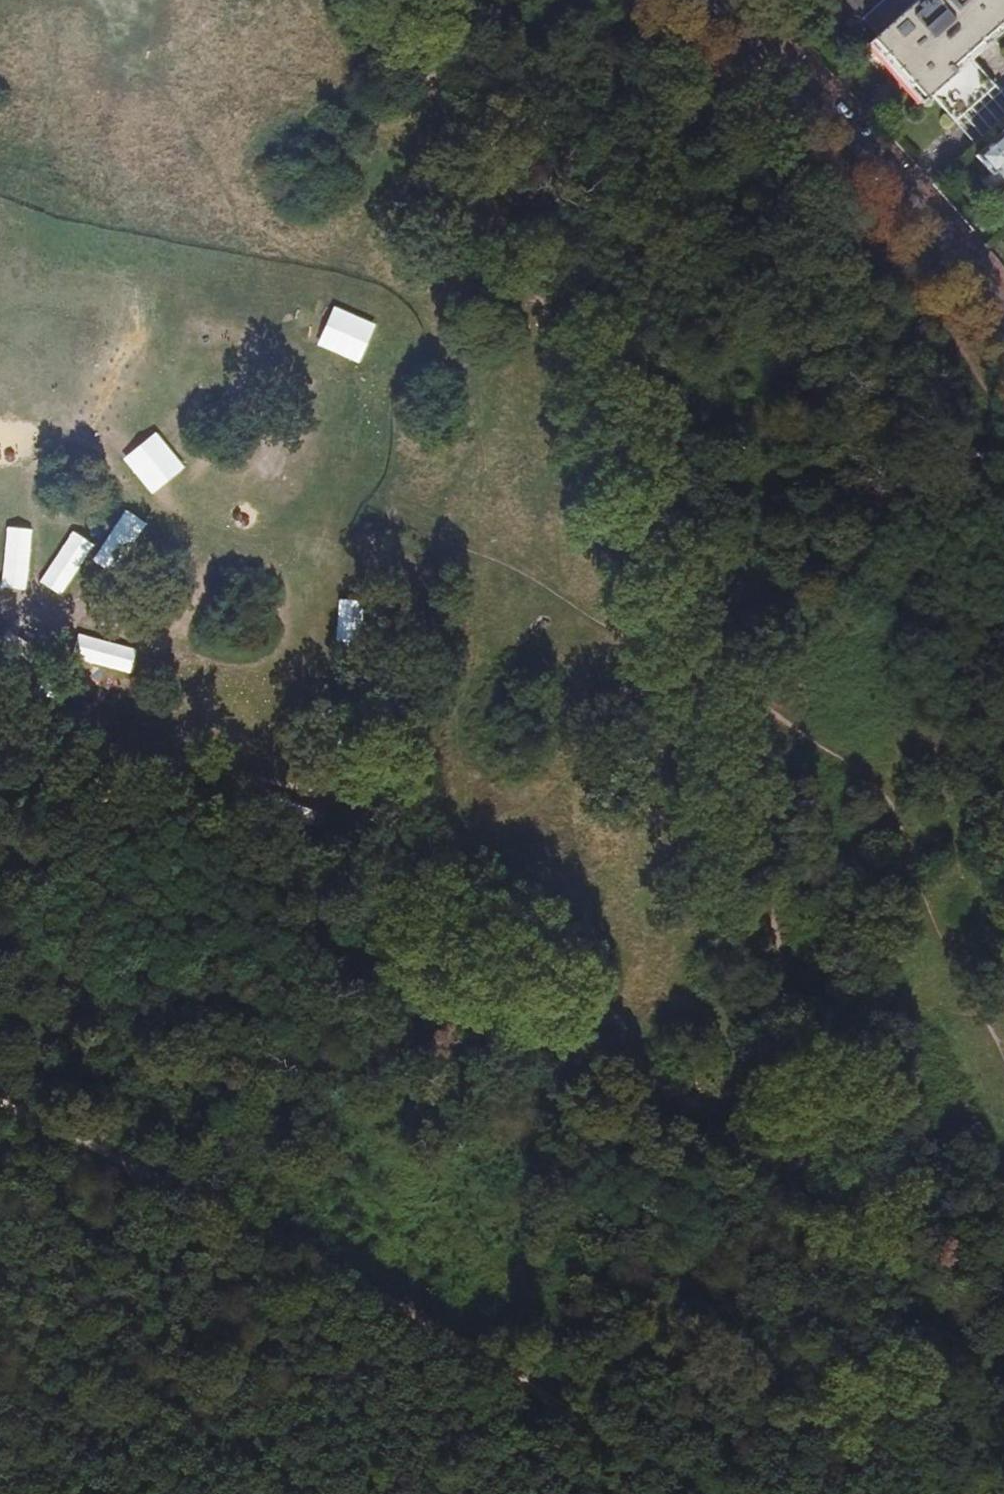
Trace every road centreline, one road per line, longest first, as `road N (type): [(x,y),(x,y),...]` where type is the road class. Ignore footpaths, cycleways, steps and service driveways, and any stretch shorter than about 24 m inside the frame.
road 1 (track): [(0,1104),(430,1326),(706,1493)]
road 2 (track): [(1003,1049),(883,785),(782,700),(694,669)]
road 3 (residential): [(716,0),(903,188),(1003,311)]

